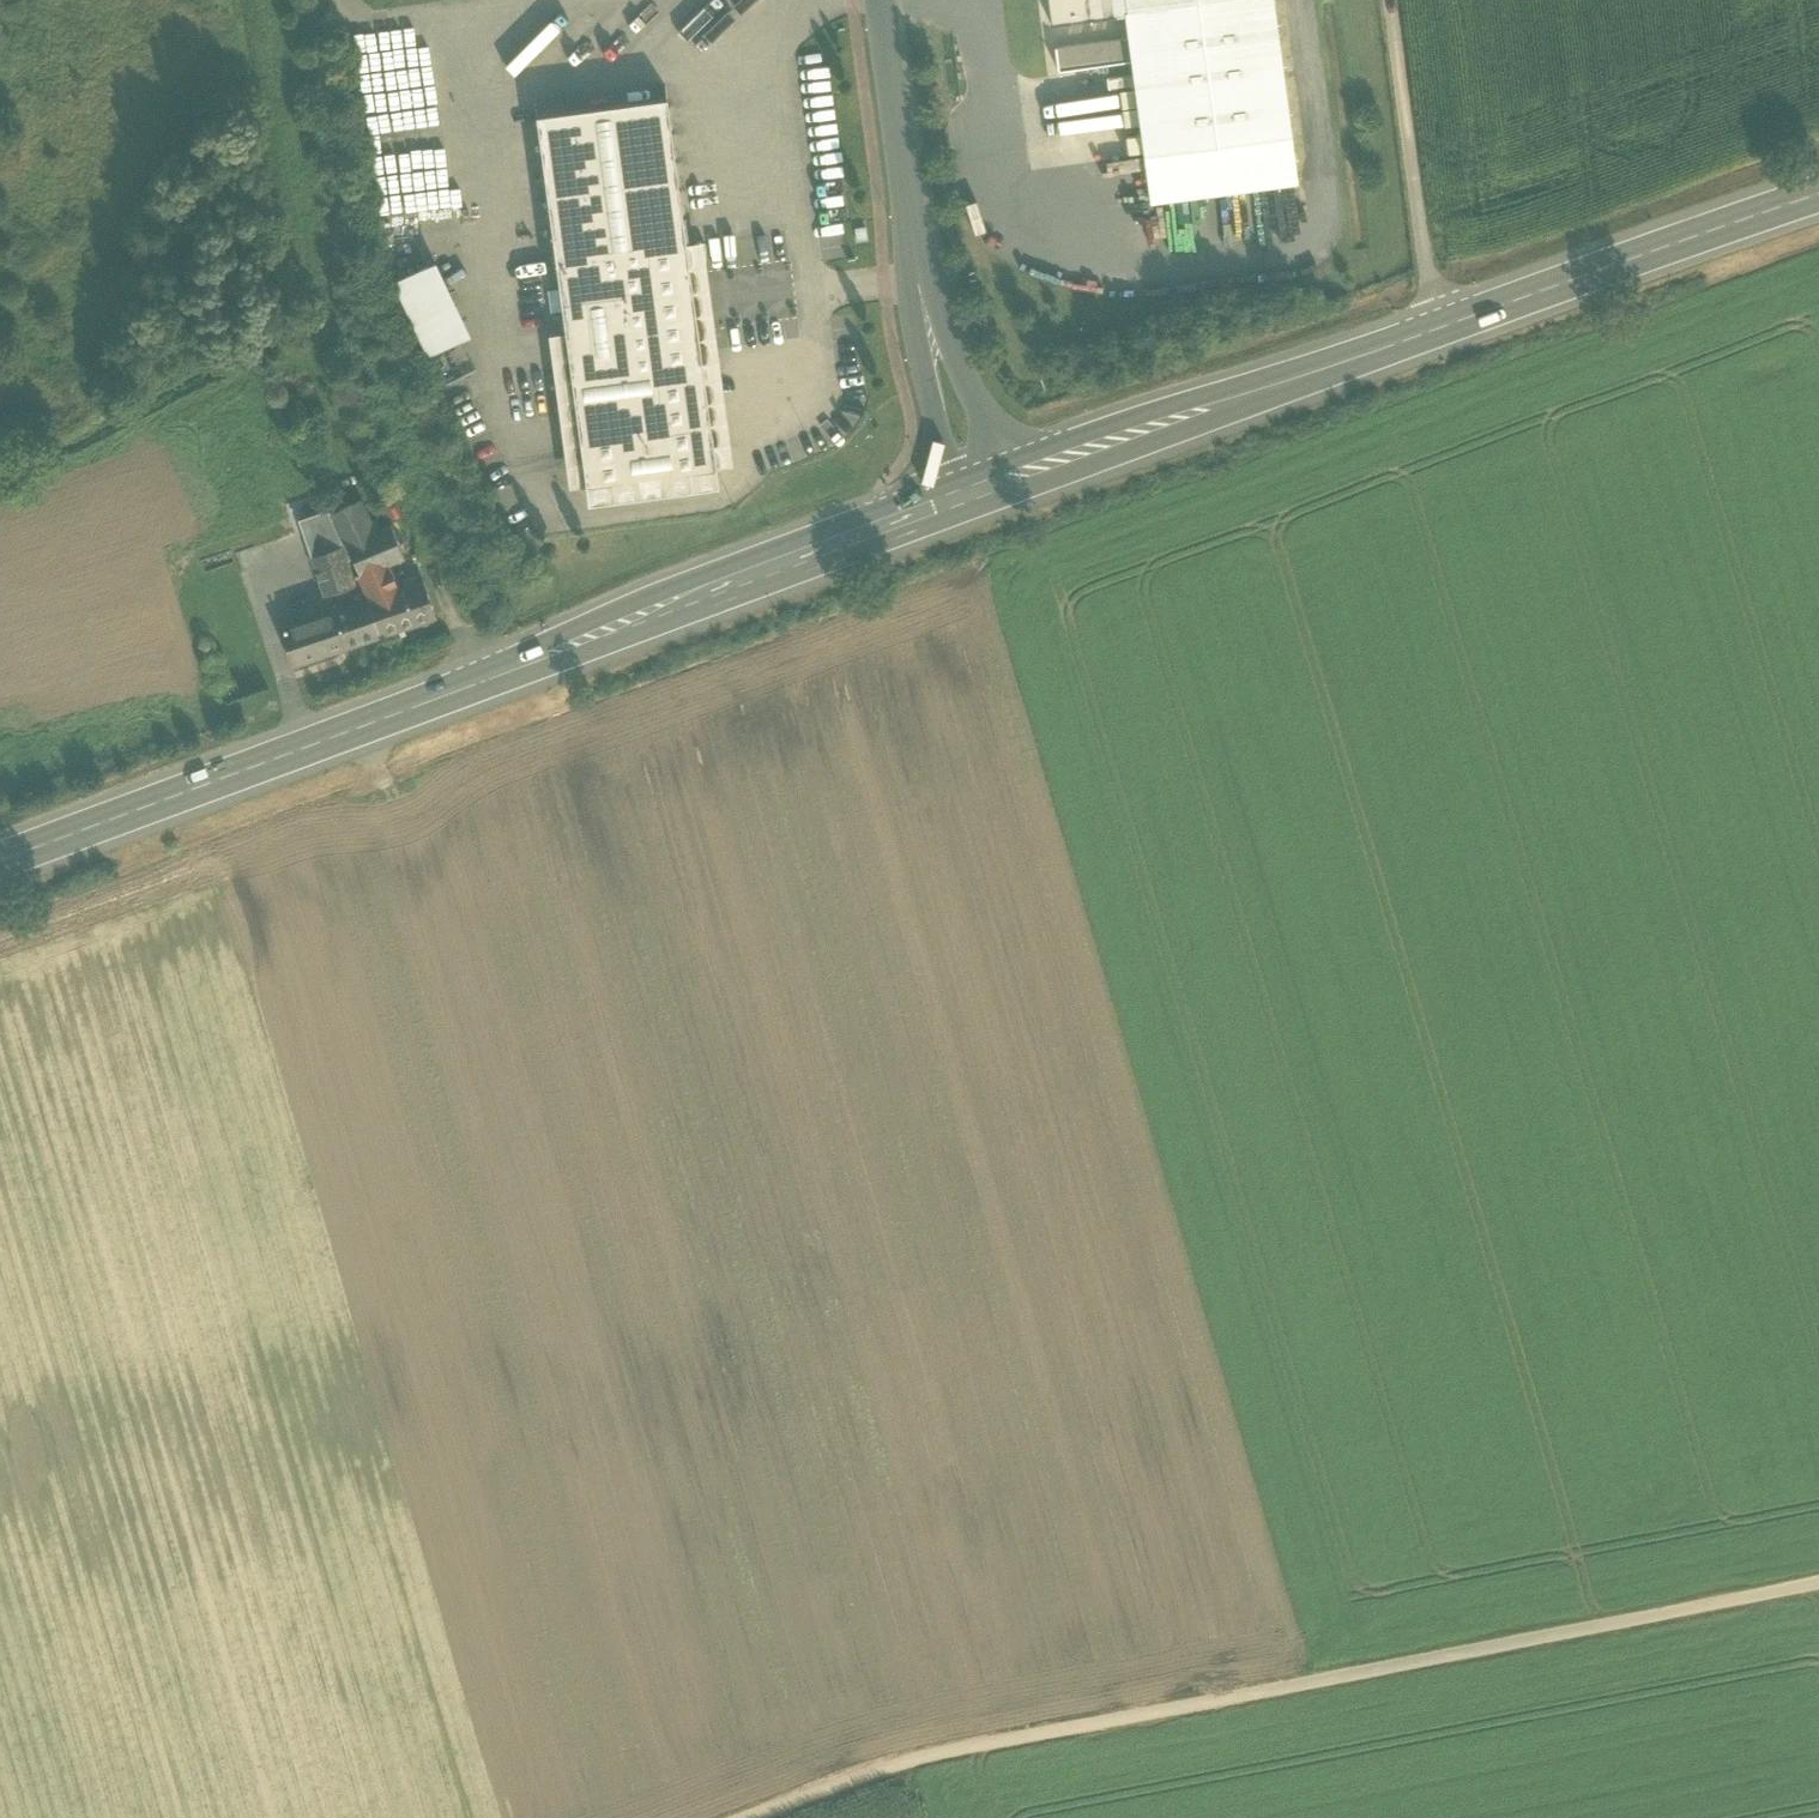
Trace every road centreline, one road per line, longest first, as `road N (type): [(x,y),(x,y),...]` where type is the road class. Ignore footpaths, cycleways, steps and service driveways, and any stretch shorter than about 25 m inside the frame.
road 1 (track): [(748,1817),(896,1764),(1818,1583)]
road 2 (secondary): [(0,860),(981,488)]
road 3 (secondary): [(981,488),(1818,193)]
road 4 (unclassified): [(880,0),(918,280),(981,488)]
road 5 (track): [(1399,0),(1435,329)]

